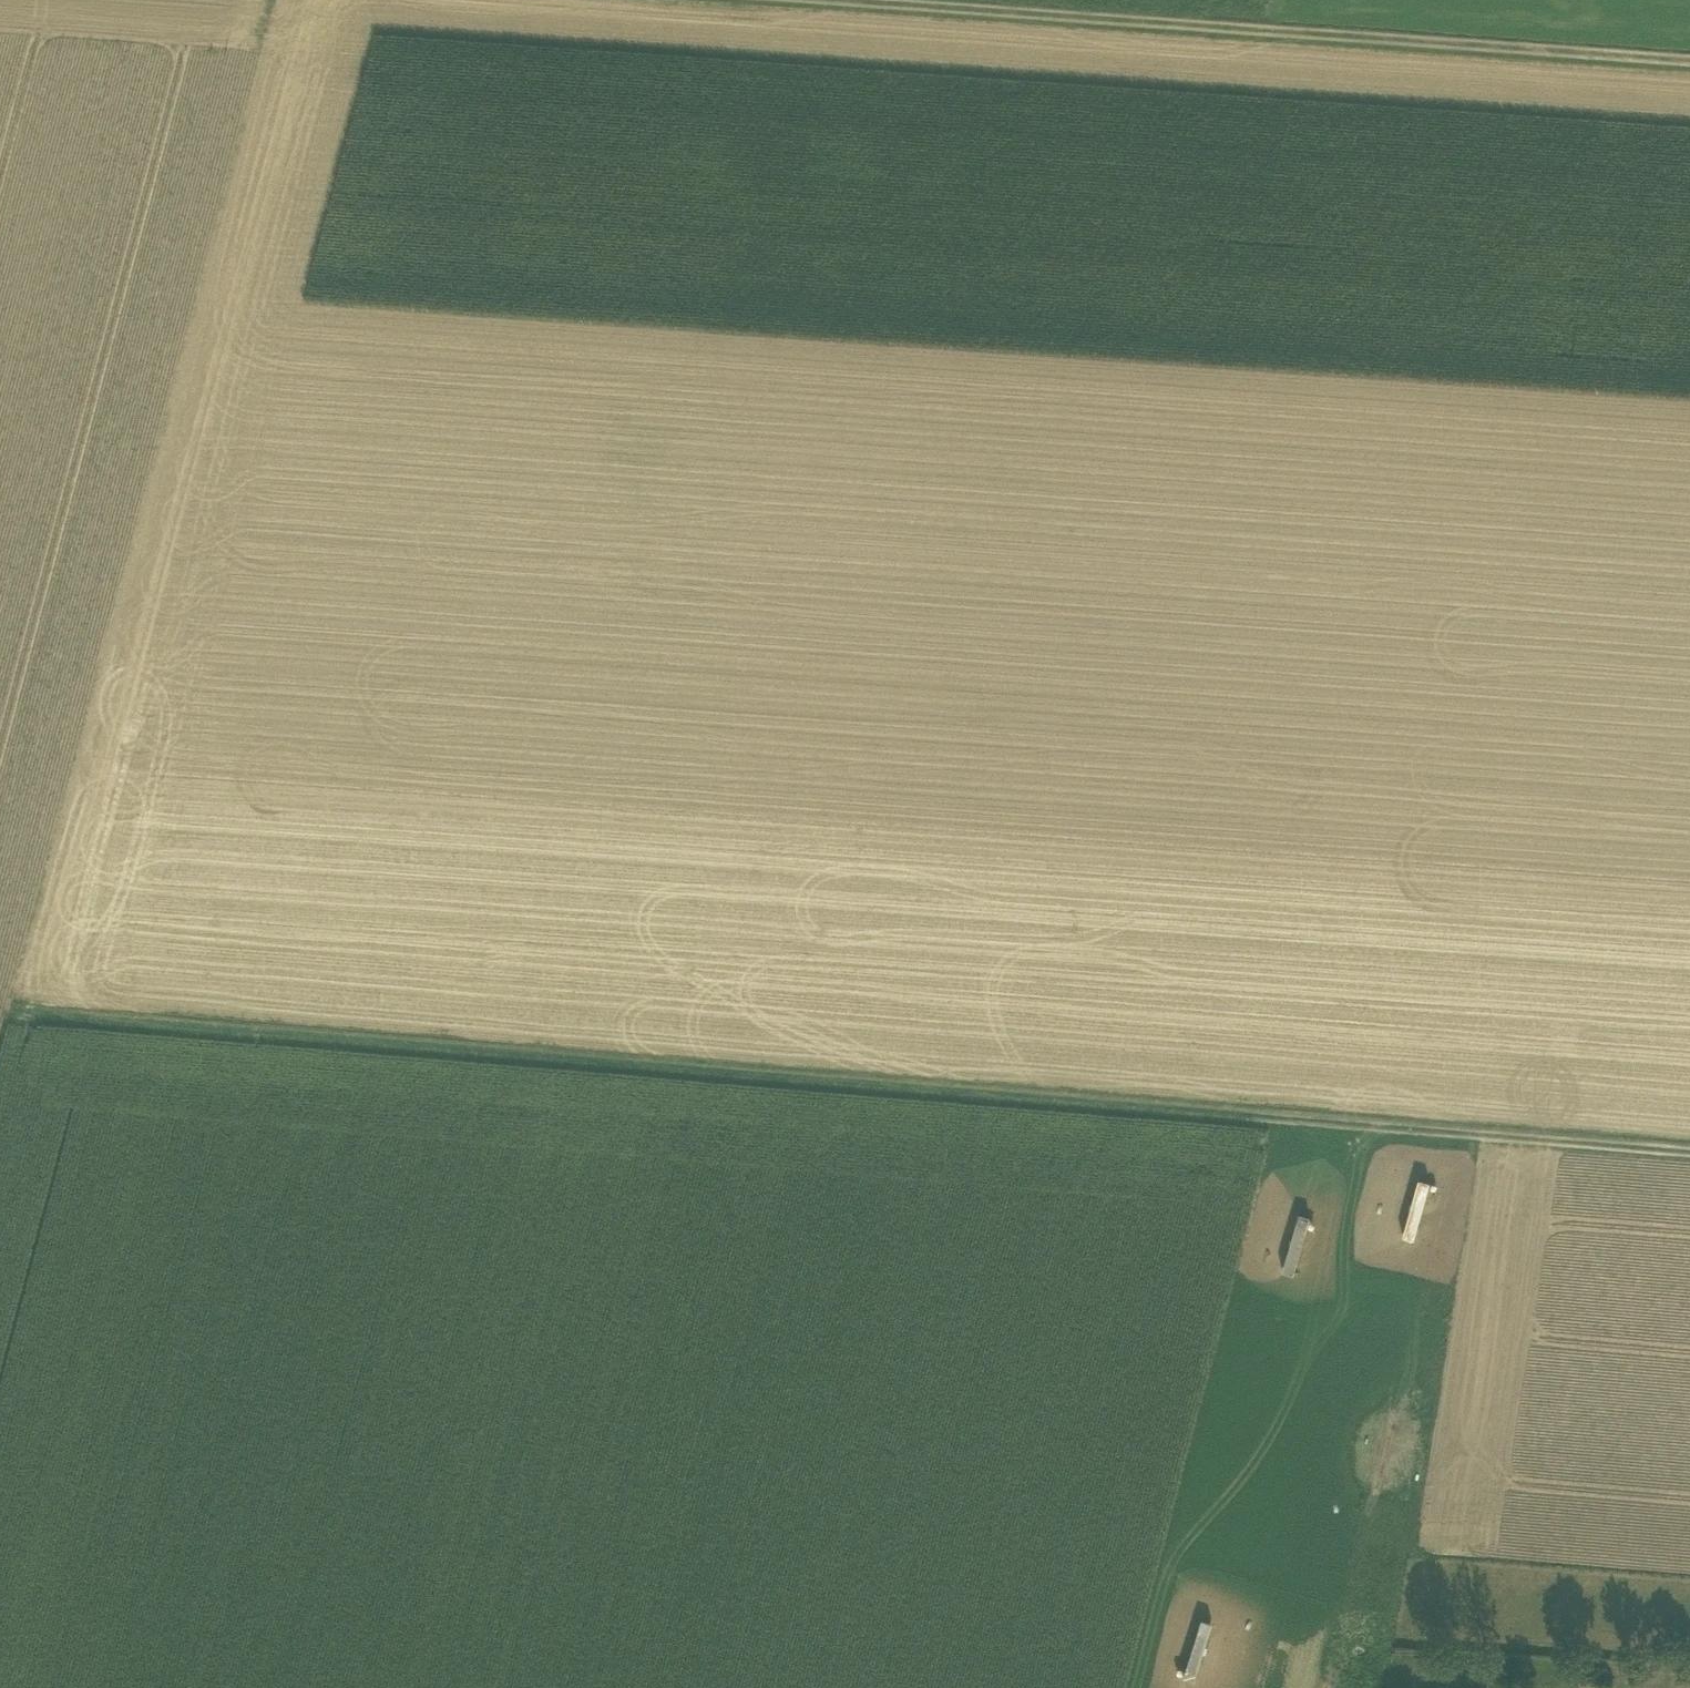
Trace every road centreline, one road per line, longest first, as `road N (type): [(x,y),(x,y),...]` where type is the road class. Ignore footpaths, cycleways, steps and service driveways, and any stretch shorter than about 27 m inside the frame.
road 1 (track): [(853,0),(1689,59)]
road 2 (track): [(1689,1149),(1114,1103)]

